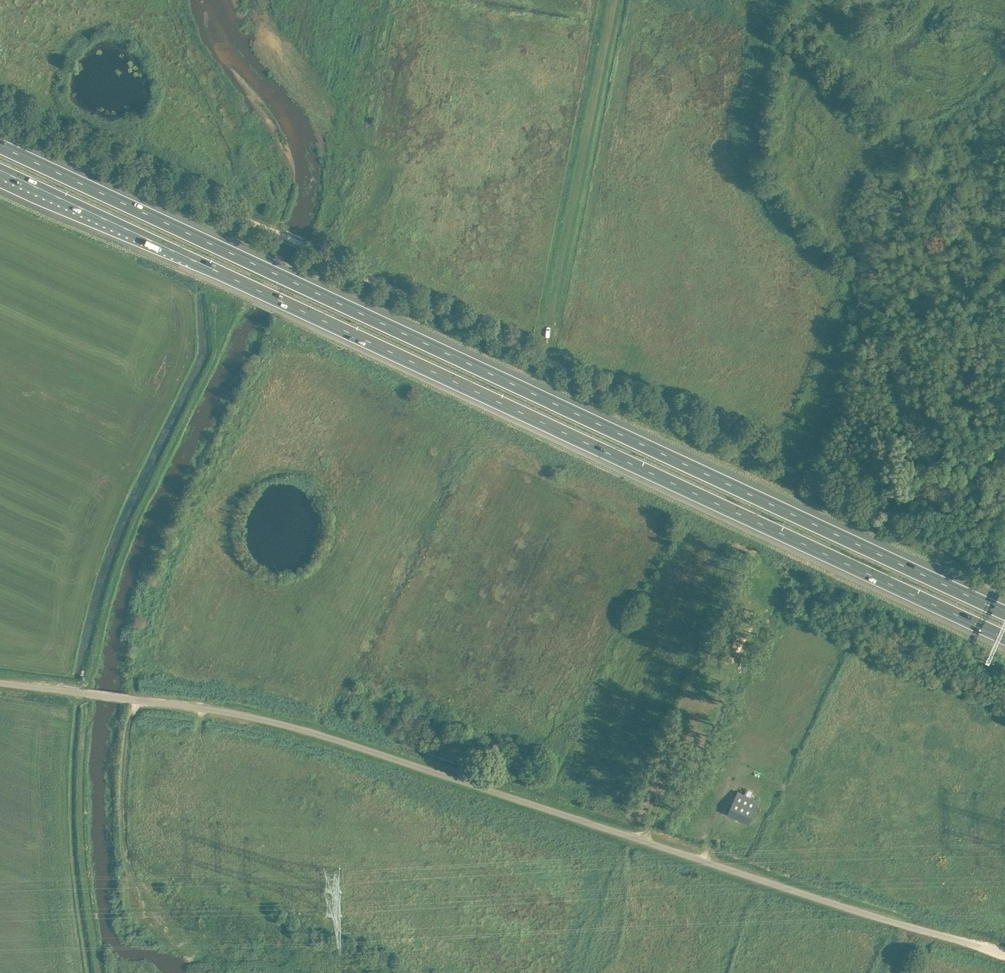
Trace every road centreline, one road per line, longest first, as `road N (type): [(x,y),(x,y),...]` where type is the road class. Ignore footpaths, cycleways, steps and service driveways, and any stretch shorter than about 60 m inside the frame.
road 1 (motorway): [(0,170),(1004,636)]
road 2 (motorway): [(1004,610),(0,146)]
road 3 (unclassified): [(912,927),(262,719),(0,683)]
road 4 (track): [(1004,581),(678,415),(641,411),(378,290),(314,252)]
road 5 (track): [(0,106),(314,252)]

